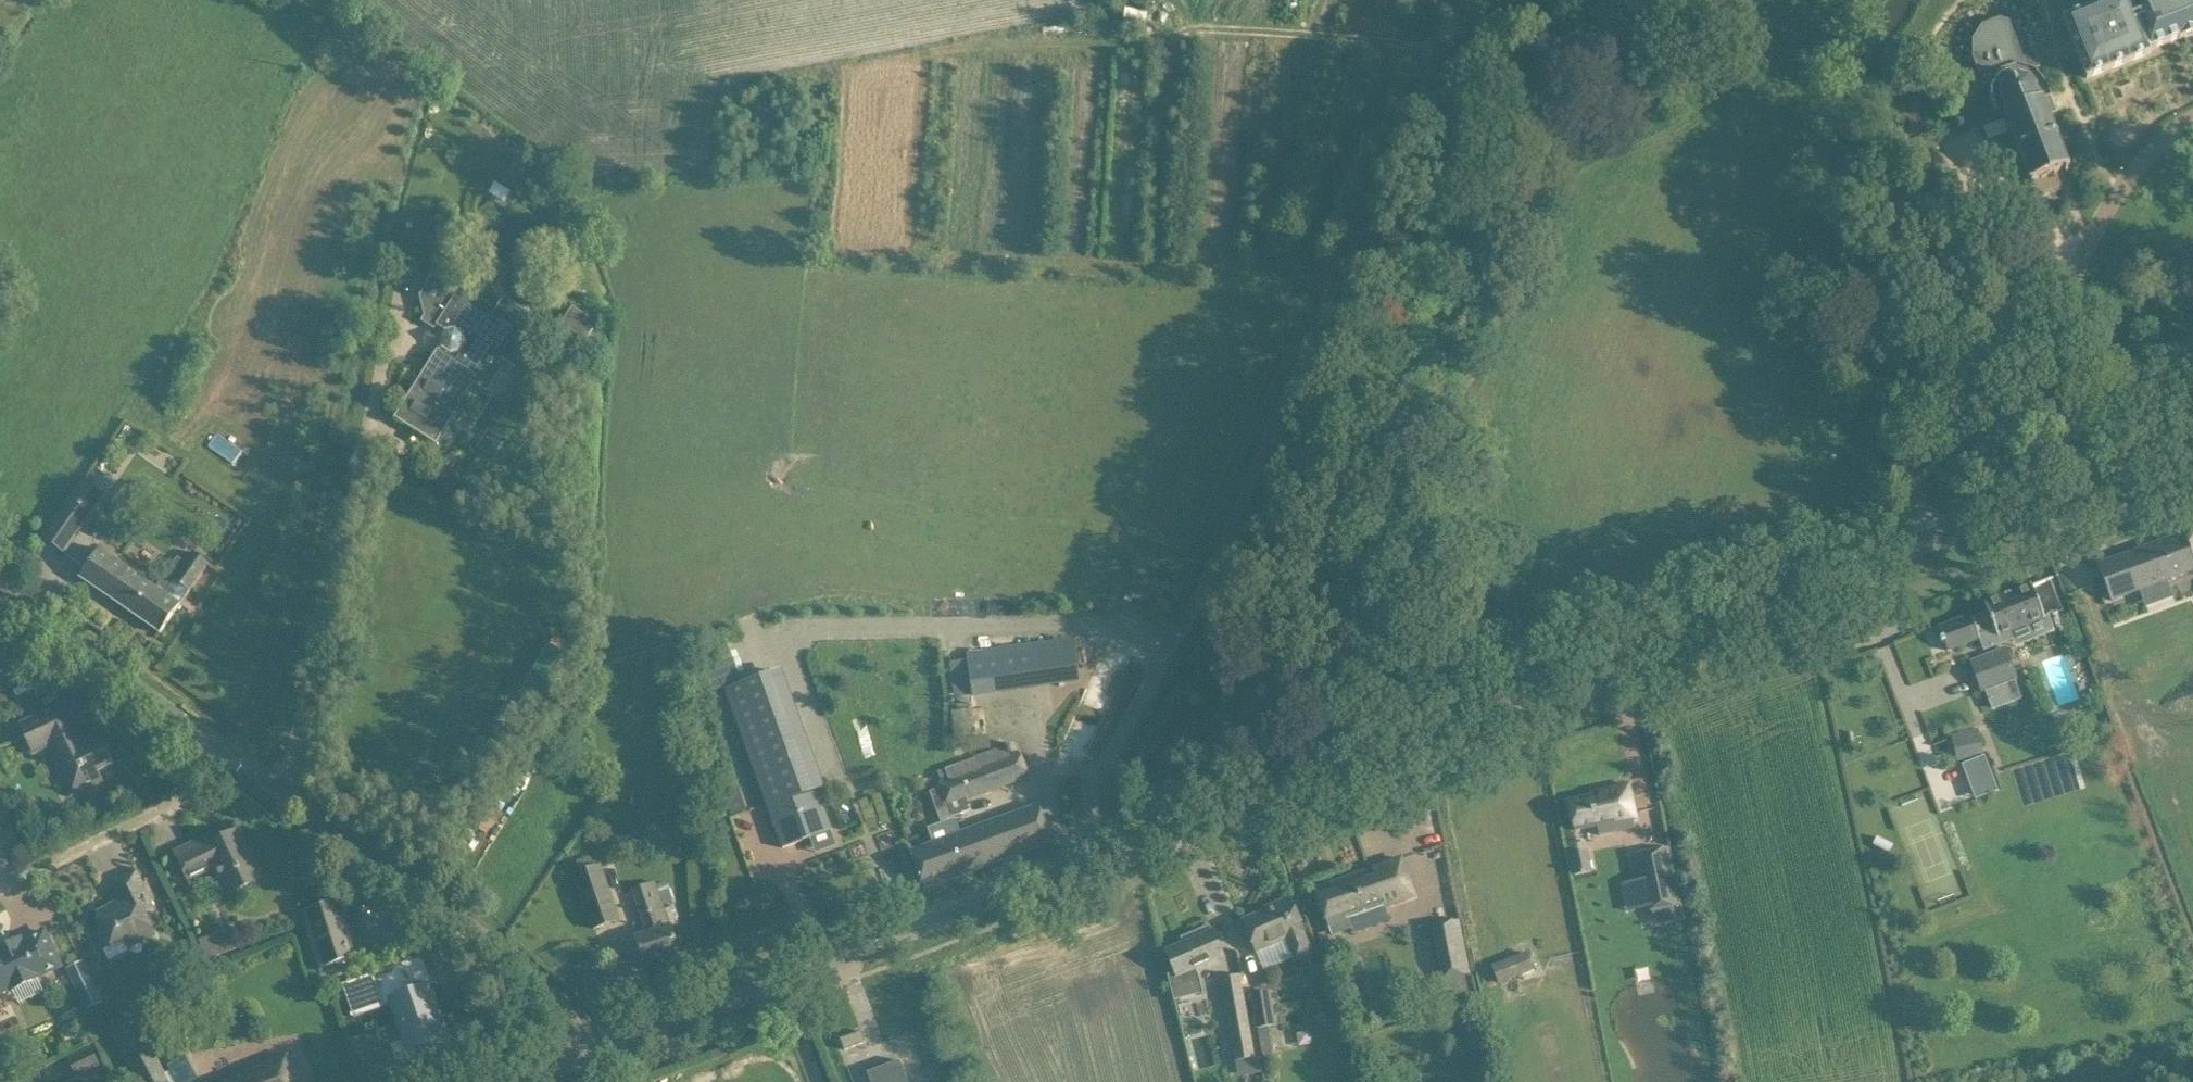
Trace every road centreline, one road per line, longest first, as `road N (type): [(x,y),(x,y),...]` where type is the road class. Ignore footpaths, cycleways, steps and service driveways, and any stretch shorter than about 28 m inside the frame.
road 1 (unclassified): [(1098,848),(2192,439)]
road 2 (unclassified): [(1098,848),(1116,742),(1231,510),(1452,0)]
road 3 (unclassified): [(591,1051),(1098,848)]
road 4 (tertiary): [(591,1051),(525,968),(218,749)]
road 5 (tertiary): [(218,749),(0,585)]
road 6 (residential): [(61,857),(185,797),(218,749)]

